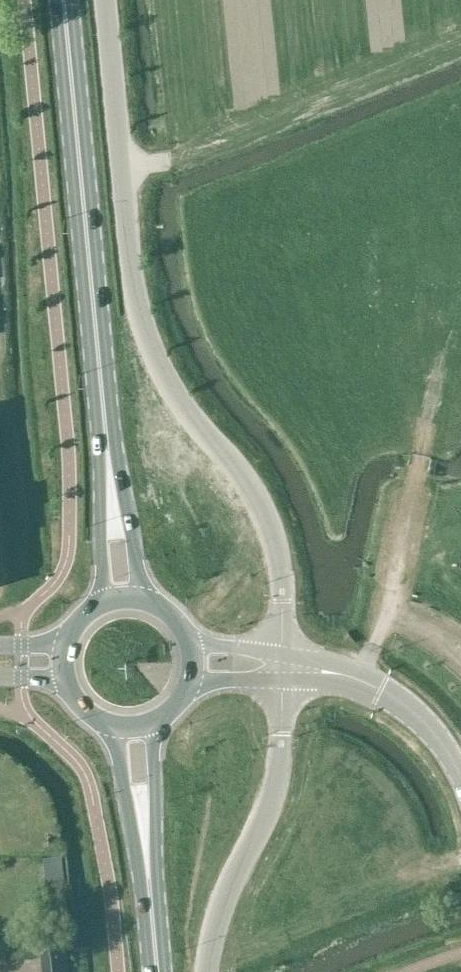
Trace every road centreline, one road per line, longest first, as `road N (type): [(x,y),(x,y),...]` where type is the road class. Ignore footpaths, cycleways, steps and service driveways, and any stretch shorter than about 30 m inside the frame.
road 1 (unclassified): [(281,651),(272,524),(242,473),(166,378),(139,314),(103,0)]
road 2 (primary): [(108,456),(64,0)]
road 3 (unclassified): [(206,971),(225,893),(276,785),(281,679)]
road 4 (tertiary): [(460,772),(449,749),(396,698),(335,670)]
road 5 (primary): [(108,456),(103,605)]
road 6 (primary): [(138,601),(108,456)]
road 7 (primary): [(120,728),(147,859)]
road 8 (primary): [(147,859),(145,727)]

